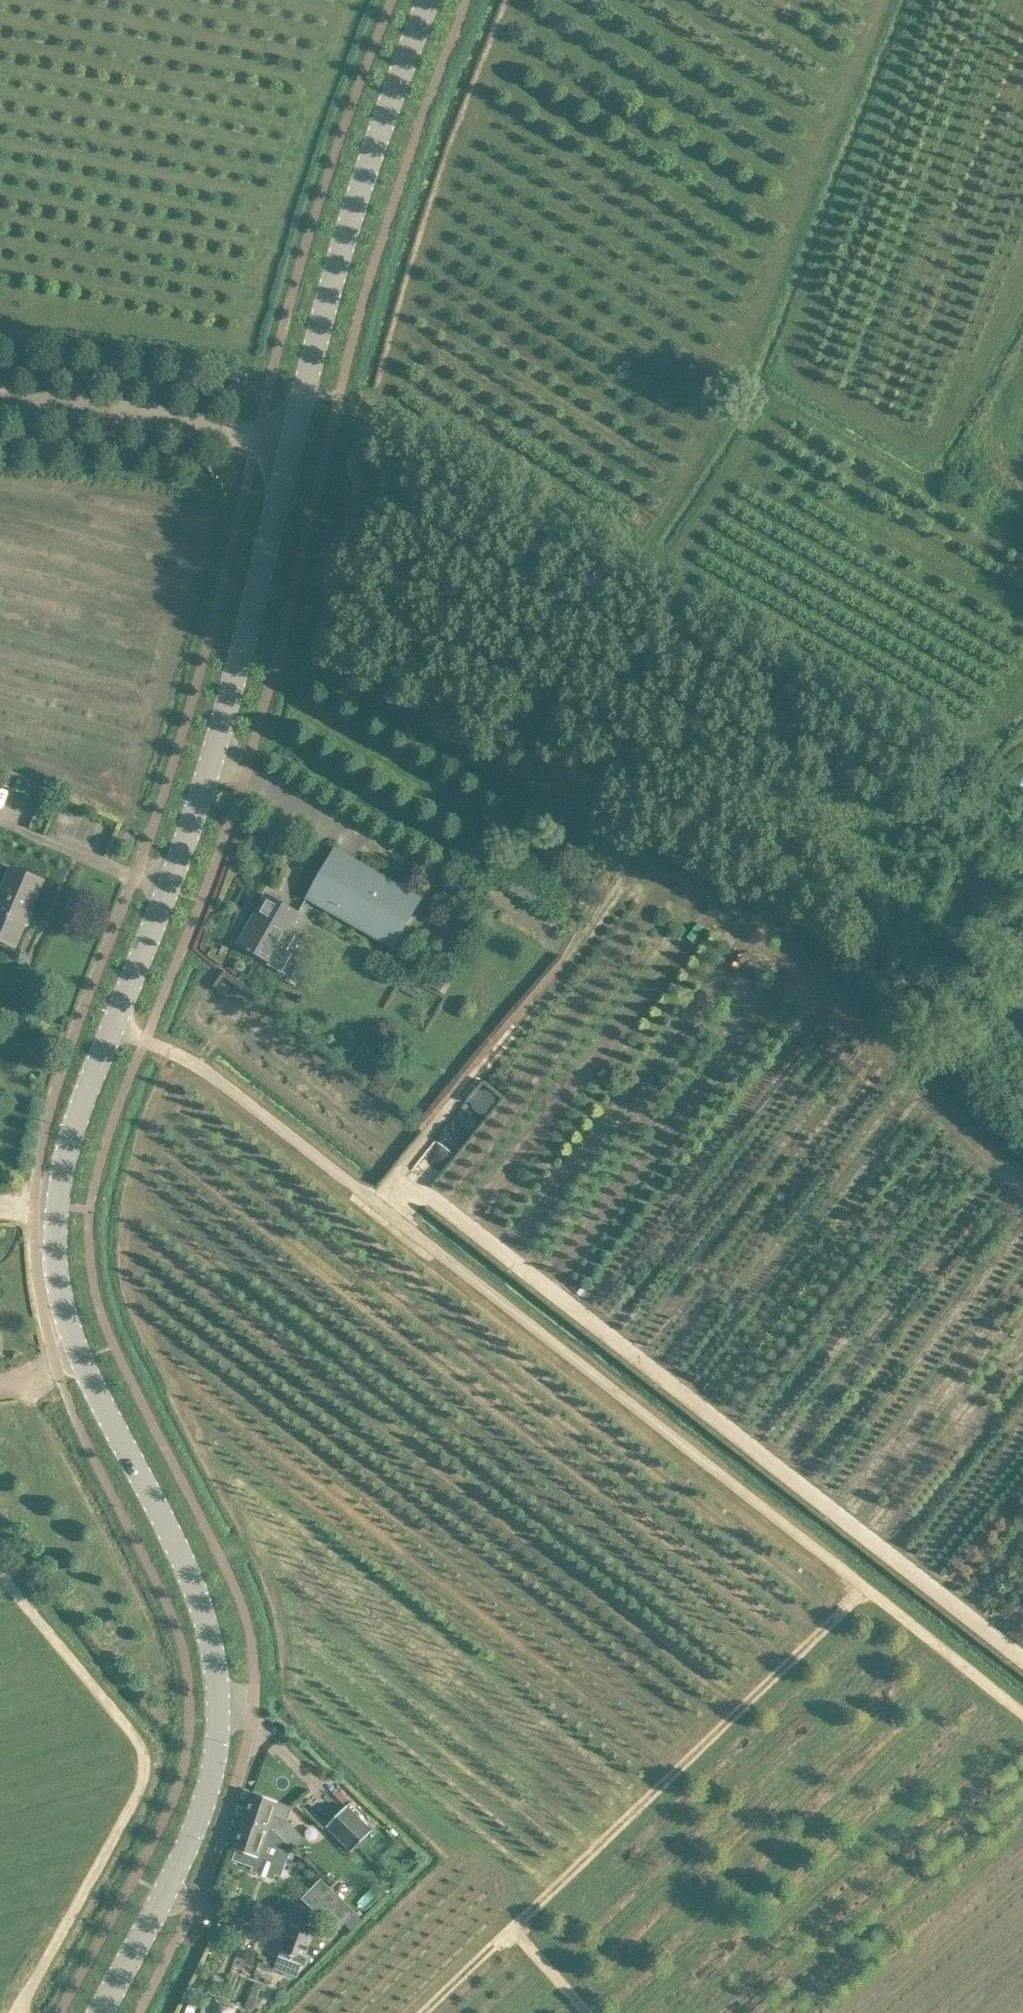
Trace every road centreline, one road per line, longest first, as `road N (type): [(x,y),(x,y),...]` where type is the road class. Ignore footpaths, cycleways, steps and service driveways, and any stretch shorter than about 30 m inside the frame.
road 1 (secondary): [(101,2012),(189,1848),(219,1721),(216,1657),(189,1577),(85,1370),(62,1301),(60,1204),(75,1135),(171,884),(225,714),(318,335),(431,0)]
road 2 (track): [(1022,1713),(683,1433),(190,1061),(111,1029)]
road 3 (track): [(421,2012),(868,1585)]
road 4 (track): [(15,2012),(135,1798),(144,1760),(134,1730),(0,1570)]

